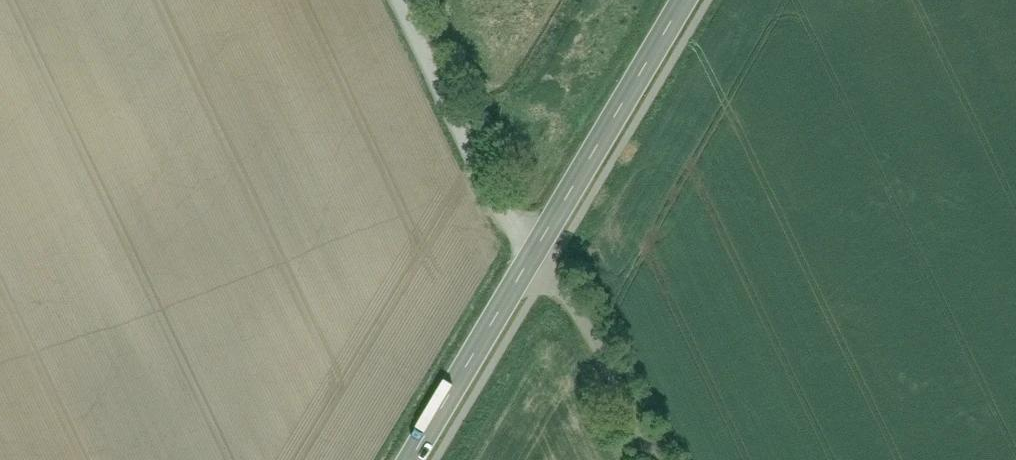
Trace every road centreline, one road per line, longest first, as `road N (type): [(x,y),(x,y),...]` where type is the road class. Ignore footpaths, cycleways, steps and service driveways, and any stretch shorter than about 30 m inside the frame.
road 1 (secondary): [(538,247),(682,0)]
road 2 (track): [(404,0),(493,185),(538,247)]
road 3 (secondary): [(410,459),(538,247)]
road 4 (unclassified): [(538,247),(647,459)]

